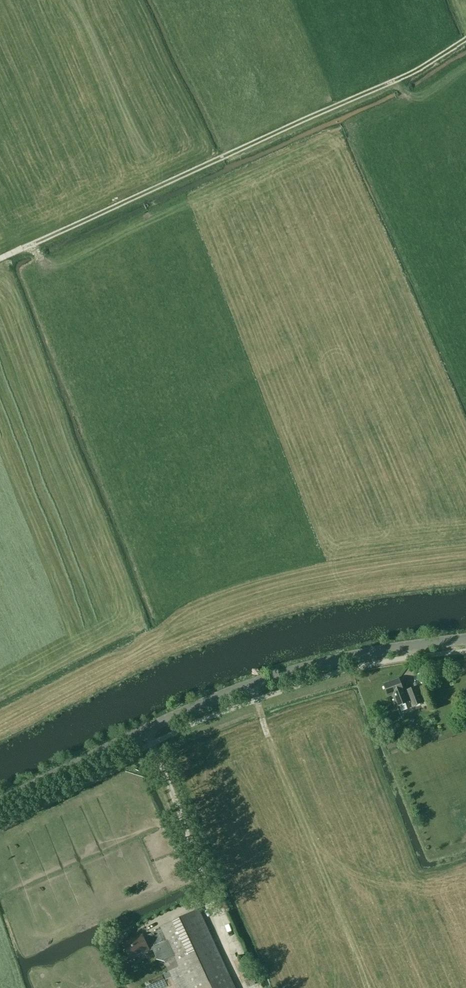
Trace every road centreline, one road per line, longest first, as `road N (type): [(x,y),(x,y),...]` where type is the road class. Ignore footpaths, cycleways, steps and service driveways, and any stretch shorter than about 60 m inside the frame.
road 1 (tertiary): [(0,801),(251,684),(335,659),(465,639)]
road 2 (track): [(28,249),(399,81),(465,40)]

